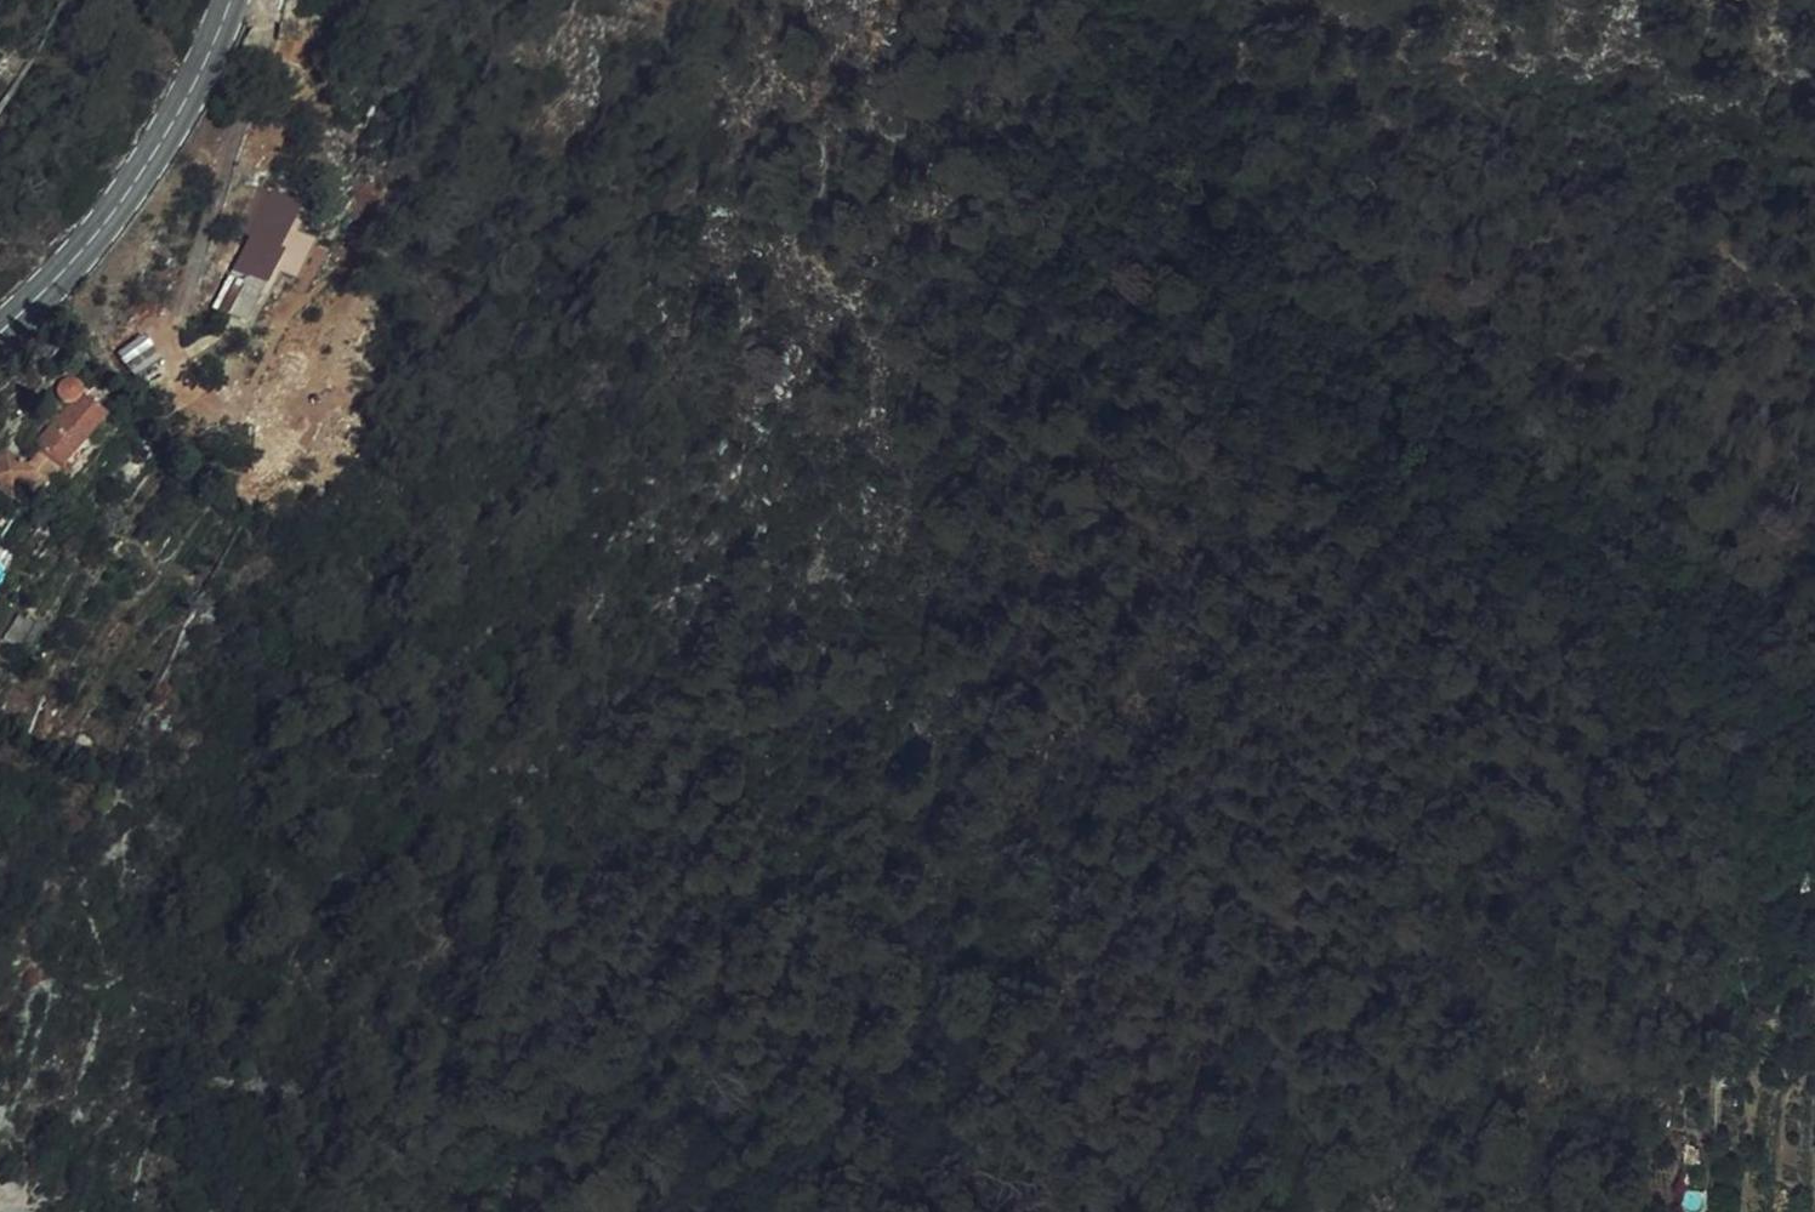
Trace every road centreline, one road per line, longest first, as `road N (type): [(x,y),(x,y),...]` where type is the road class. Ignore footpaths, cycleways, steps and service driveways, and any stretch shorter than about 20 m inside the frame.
road 1 (secondary): [(226,0),(212,41),(90,244),(0,329)]

